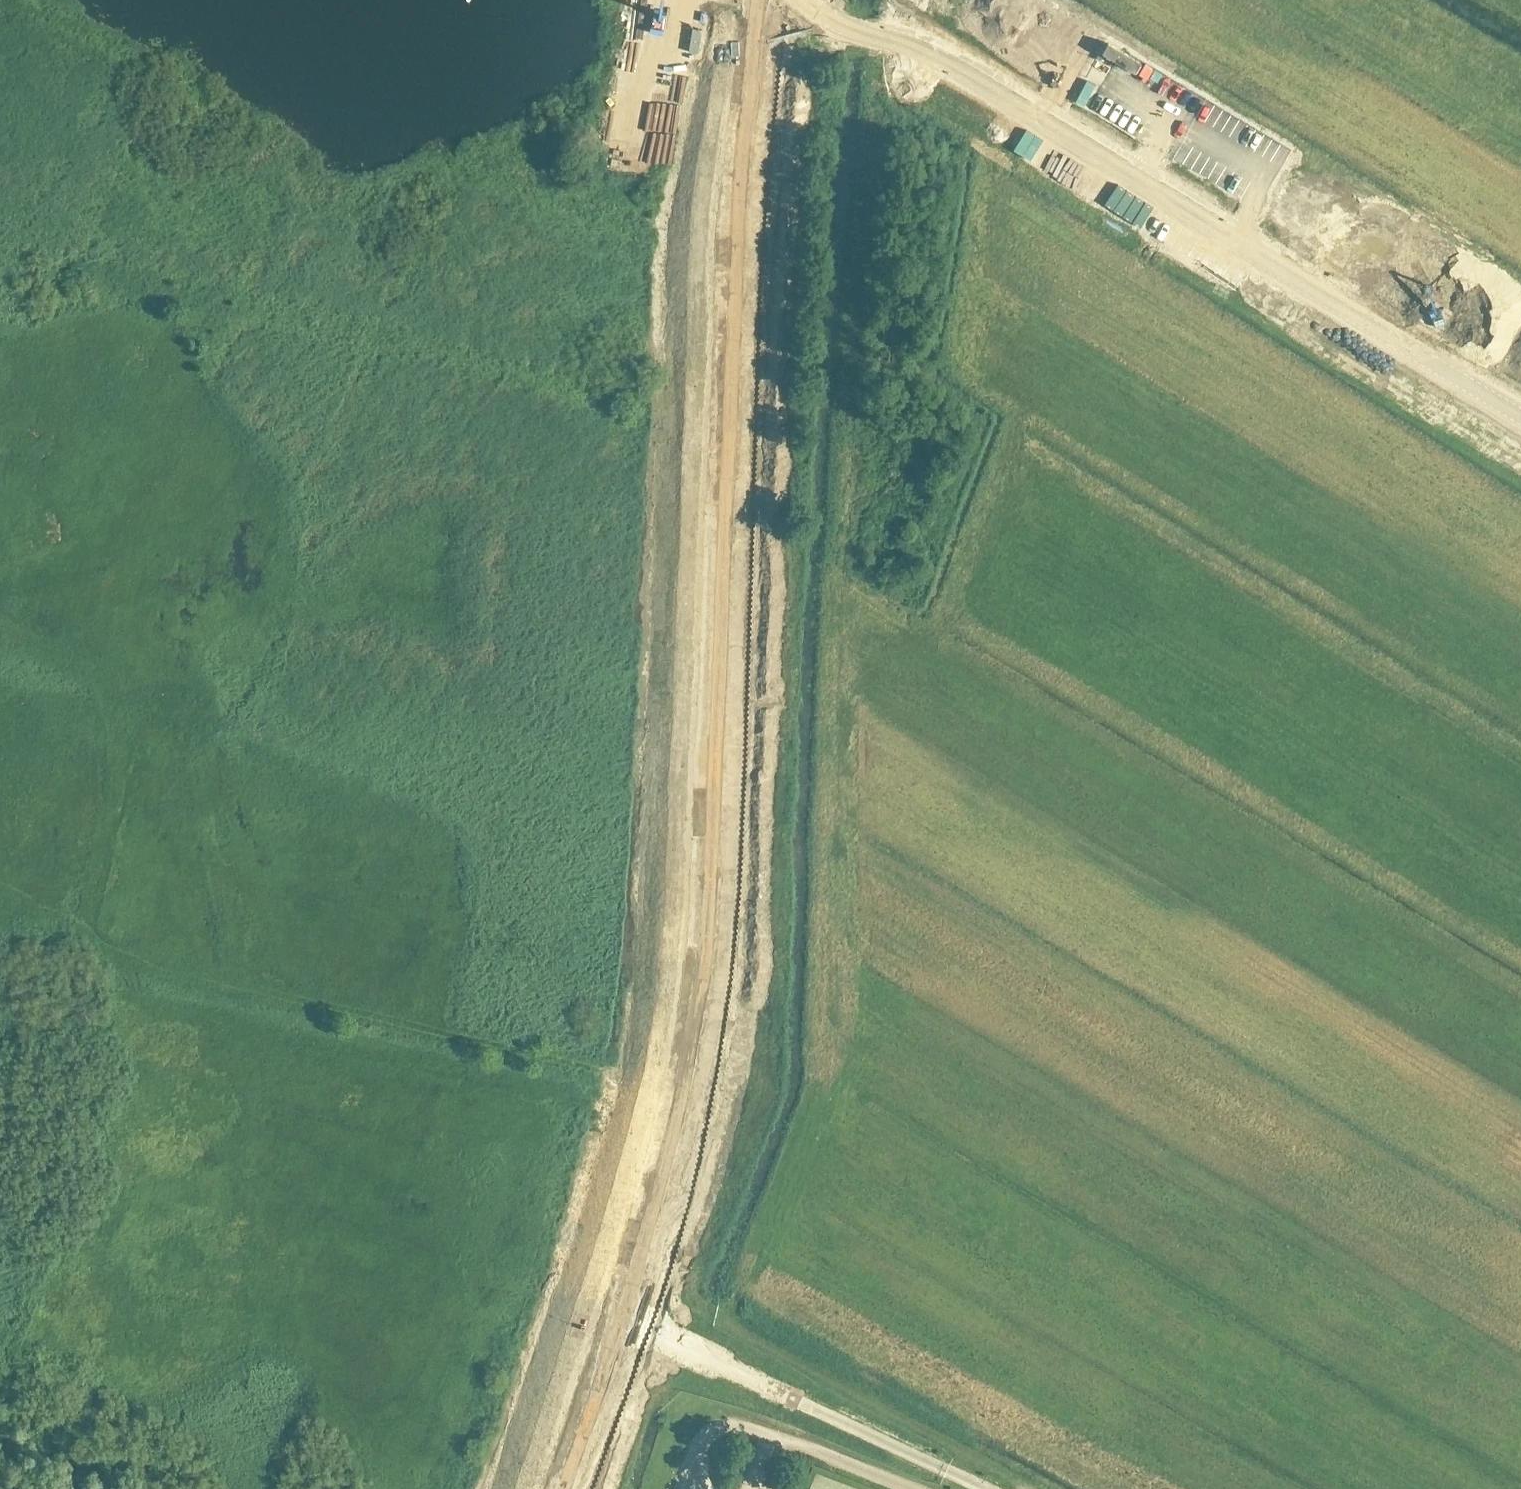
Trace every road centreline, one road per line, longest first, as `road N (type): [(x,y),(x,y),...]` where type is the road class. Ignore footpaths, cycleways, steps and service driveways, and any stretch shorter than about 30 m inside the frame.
road 1 (unclassified): [(983,1488),(666,1339),(637,1310),(633,1290),(704,962),(737,194),(758,0)]

